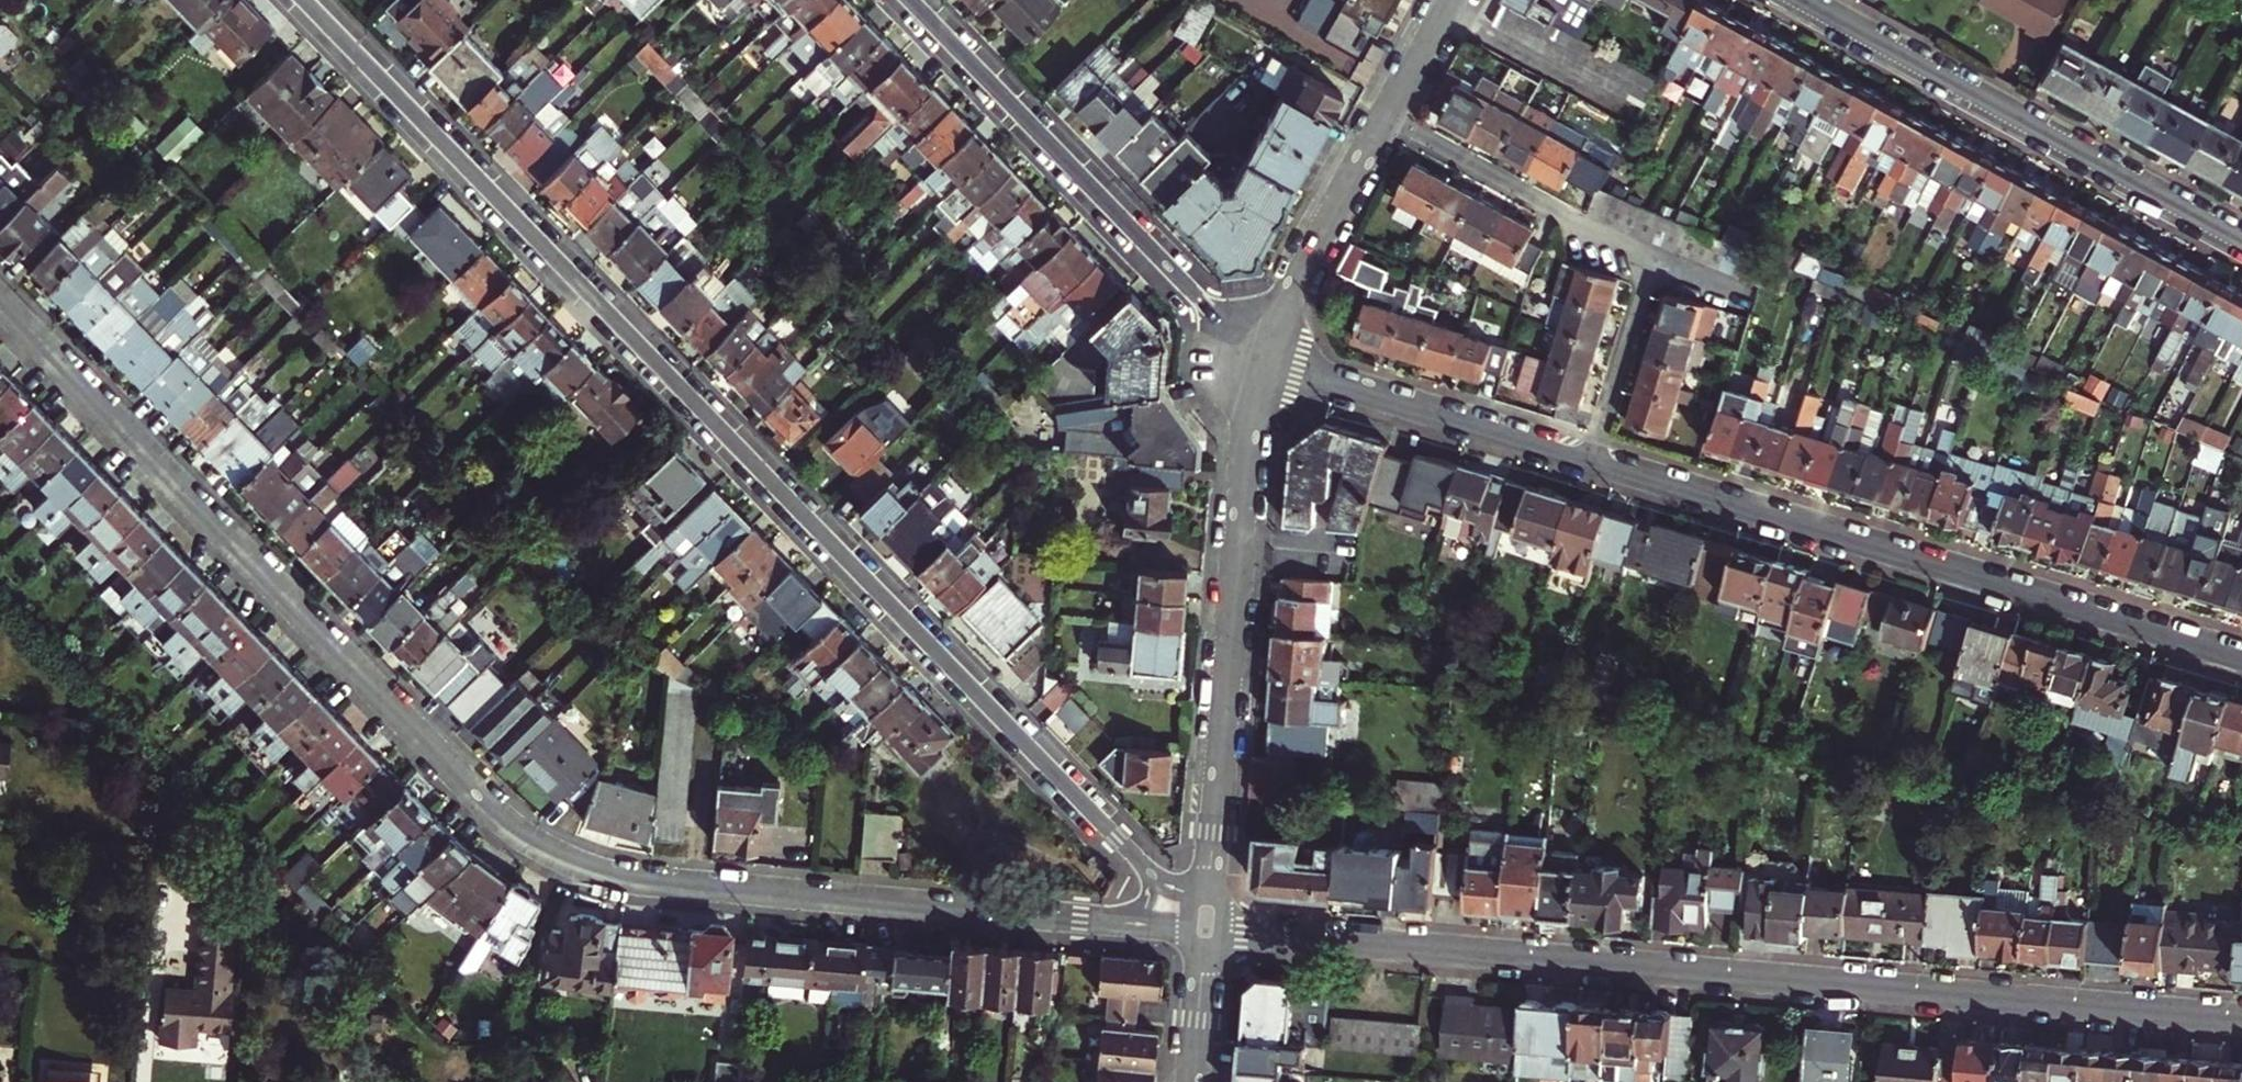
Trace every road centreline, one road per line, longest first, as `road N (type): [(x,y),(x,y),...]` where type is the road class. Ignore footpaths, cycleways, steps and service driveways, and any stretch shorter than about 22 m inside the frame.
road 1 (residential): [(0,311),(489,807),(544,849),(608,874),(654,882),(1120,922)]
road 2 (residential): [(1147,868),(305,0)]
road 3 (residential): [(1206,929),(2241,1017)]
road 4 (residential): [(2241,656),(1592,463)]
road 5 (residential): [(1206,929),(1257,359)]
road 6 (residential): [(1389,118),(1655,260),(1592,463)]
road 7 (residential): [(2241,241),(1800,0)]
road 8 (residential): [(909,0),(1257,359)]
road 9 (residential): [(1592,463),(1257,359)]
road 10 (residential): [(1257,359),(1389,118)]
road 11 (residential): [(1193,1081),(1206,929)]
road 12 (residential): [(1389,118),(1453,0)]

